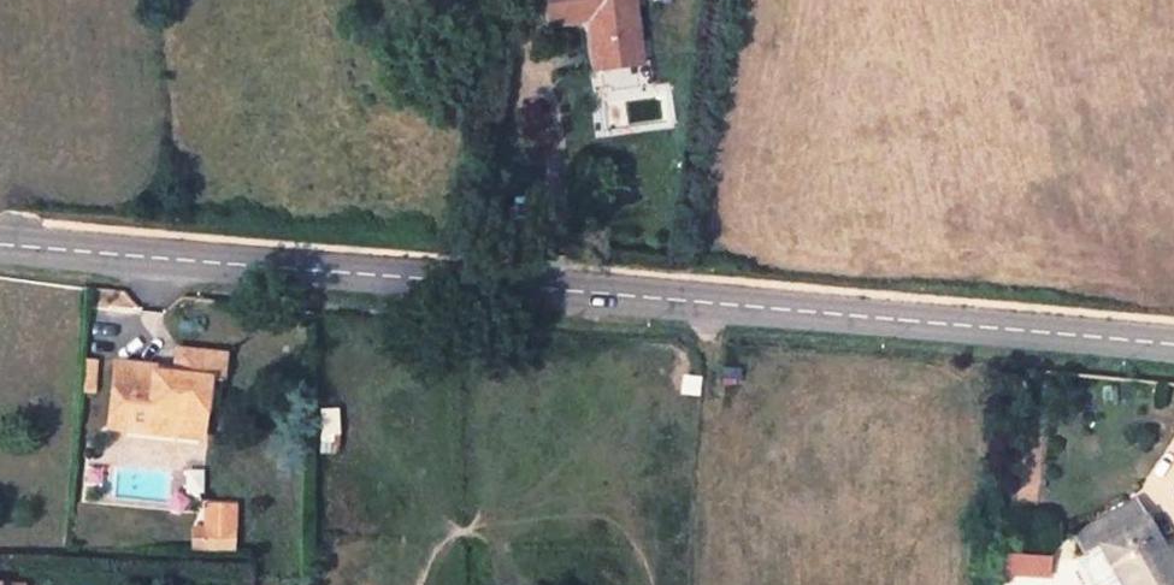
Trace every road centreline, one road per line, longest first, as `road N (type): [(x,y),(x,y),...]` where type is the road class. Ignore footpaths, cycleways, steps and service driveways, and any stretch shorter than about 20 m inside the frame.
road 1 (unclassified): [(0,231),(1173,346)]

